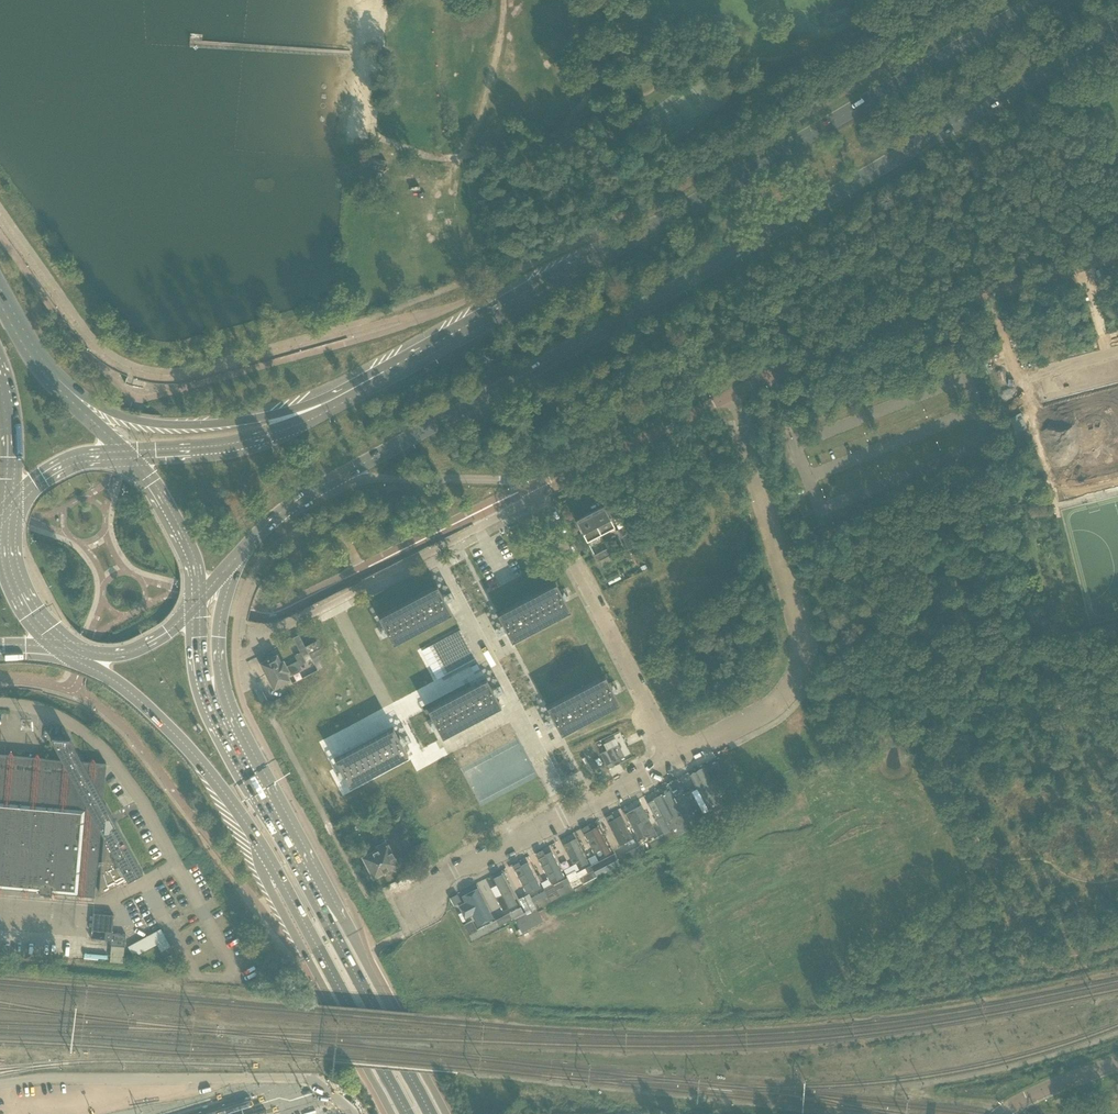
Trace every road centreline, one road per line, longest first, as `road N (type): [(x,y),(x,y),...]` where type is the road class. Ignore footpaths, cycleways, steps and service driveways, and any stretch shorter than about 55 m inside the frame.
road 1 (primary): [(335,479),(769,239),(1117,30)]
road 2 (primary): [(1044,0),(414,364)]
road 3 (residential): [(672,757),(758,719),(792,687),(799,661),(800,629),(732,393)]
road 4 (unclassified): [(732,393),(847,343),(1117,249)]
road 5 (primary): [(414,364),(381,369),(283,413),(205,425),(127,419),(57,388)]
road 6 (residential): [(405,933),(392,905),(672,757)]
road 7 (residential): [(272,638),(529,504),(535,485)]
road 8 (primary): [(414,364),(263,436),(125,451)]
road 9 (primary): [(54,647),(114,680),(172,731),(268,858)]
road 10 (residential): [(672,757),(535,485)]
road 11 (primary): [(268,858),(408,1113)]
road 12 (tertiary): [(268,858),(271,891),(391,1113)]
road 13 (tertiary): [(446,1113),(334,902),(302,876)]
road 14 (primary): [(430,1113),(302,876)]
road 15 (unclassified): [(176,865),(100,747),(62,718),(0,703)]
road 16 (unclassified): [(535,485),(732,393)]
road 17 (unclassified): [(335,479),(535,485)]
road 18 (primary): [(302,876),(219,721)]
road 19 (primary): [(219,721),(218,637),(240,554)]
road 20 (primary): [(199,599),(185,537),(125,451)]
road 21 (primary): [(54,647),(131,652),(167,632),(199,599)]
road 22 (primary): [(3,512),(9,584),(54,647)]
road 23 (primary): [(125,451),(61,462),(3,512)]
road 24 (primary): [(0,385),(8,435),(3,512)]
road 25 (unclassified): [(1002,1113),(1117,1062)]
road 26 (primary): [(219,721),(202,672),(199,599)]
road 27 (primary): [(240,554),(286,509),(335,479)]

